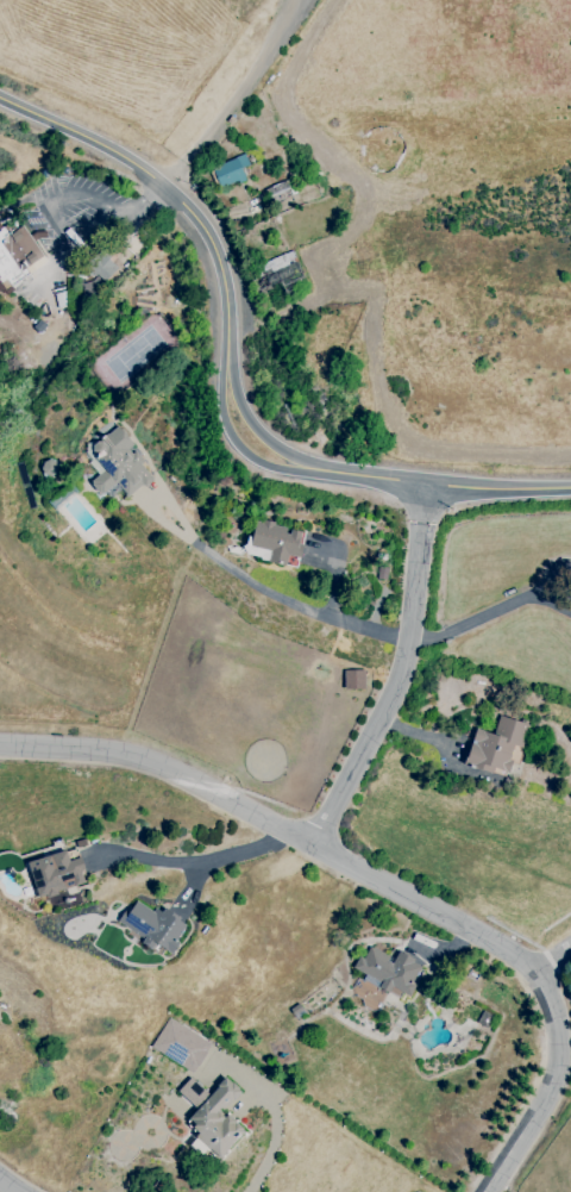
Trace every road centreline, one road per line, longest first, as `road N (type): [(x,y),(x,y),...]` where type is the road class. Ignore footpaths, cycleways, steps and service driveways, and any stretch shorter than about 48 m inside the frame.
road 1 (residential): [(0,746),(127,754),(177,774),(529,961),(554,1018),(558,1055),(547,1101),(490,1191)]
road 2 (secondary): [(0,98),(133,162),(205,230),(224,279),(231,410),(255,443),(301,467),(426,483),(570,489)]
road 3 (residential): [(310,844),(408,645),(426,483)]

